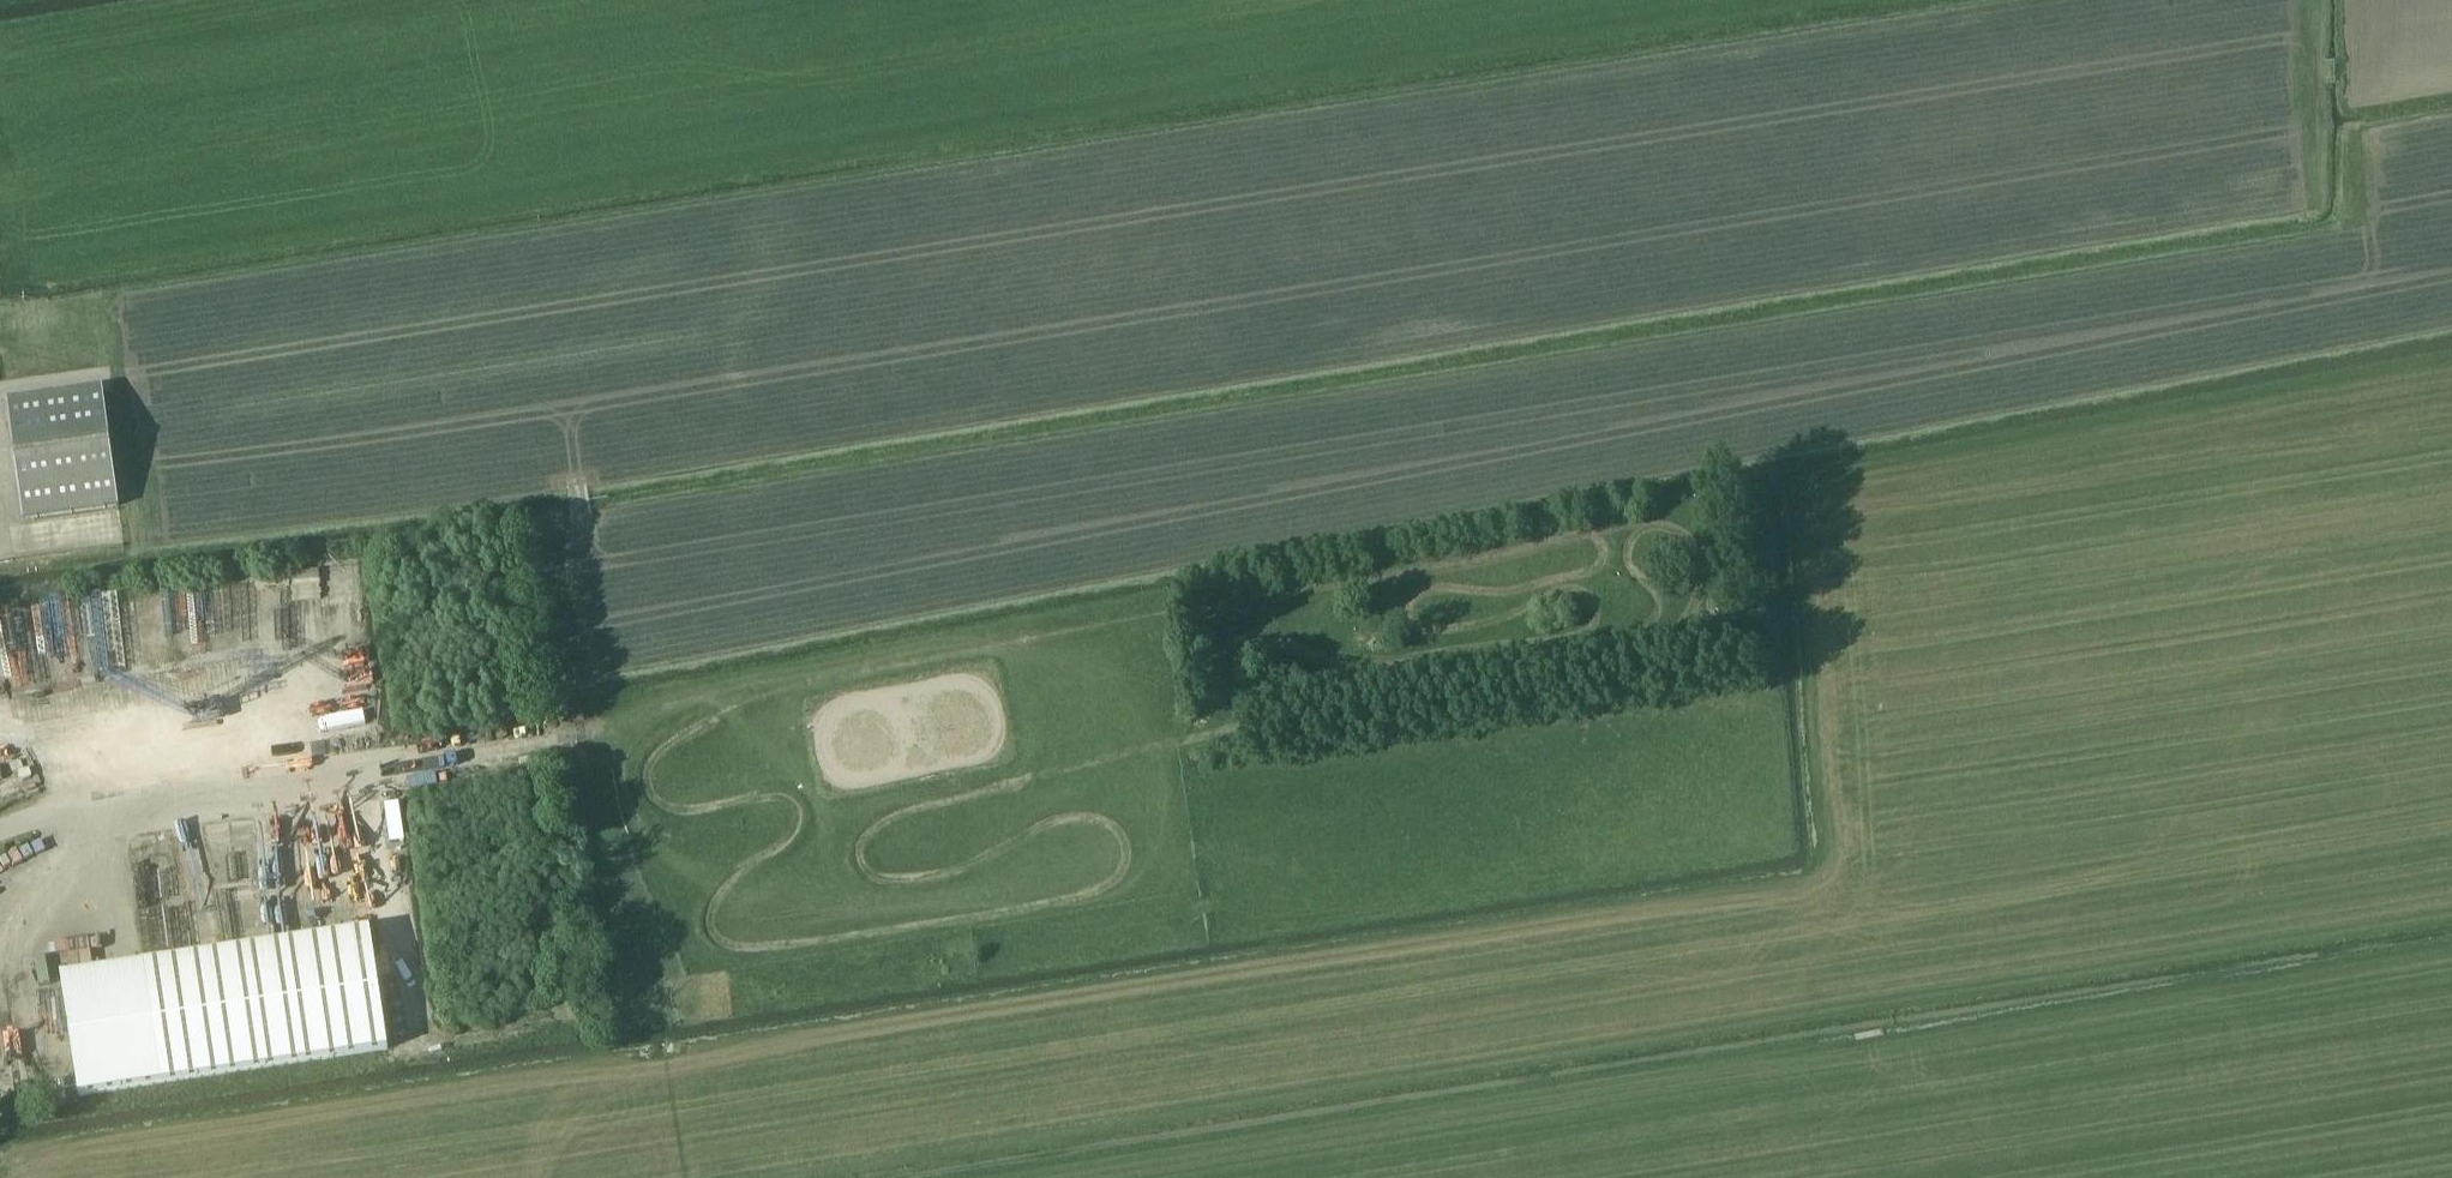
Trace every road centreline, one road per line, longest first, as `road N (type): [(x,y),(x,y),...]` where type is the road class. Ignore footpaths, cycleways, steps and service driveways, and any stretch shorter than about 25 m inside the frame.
road 1 (track): [(645,769),(652,801),(681,813),(789,797),(799,820),(787,841),(716,888),(706,924),(717,945),(831,943),(932,928),(1119,879),(1131,844),(1119,824),(1099,814),(1073,812),(924,880),(872,876),(858,846),(864,828),(890,814),(1148,750),(1165,739),(1164,698),(1149,629),(1113,620),(819,674),(736,704),(661,748)]
road 2 (track): [(398,762),(606,729),(661,748)]

